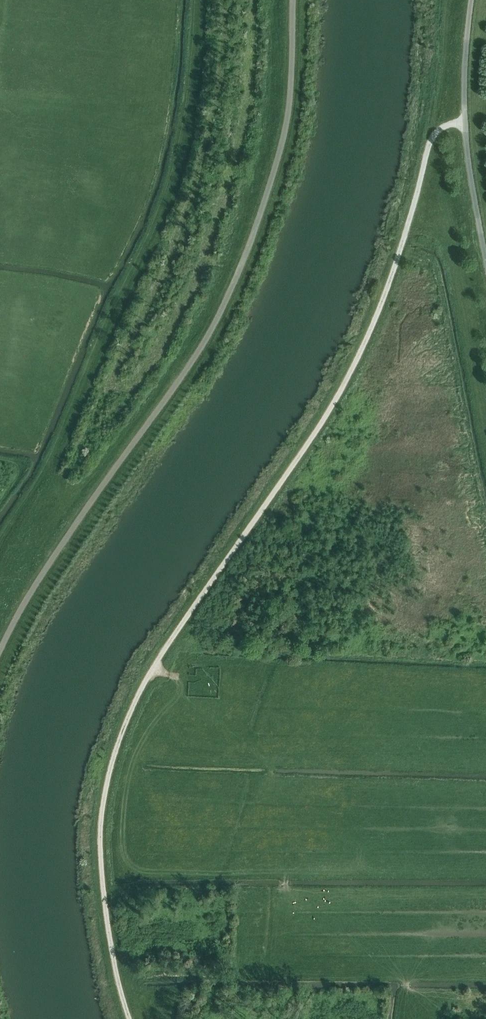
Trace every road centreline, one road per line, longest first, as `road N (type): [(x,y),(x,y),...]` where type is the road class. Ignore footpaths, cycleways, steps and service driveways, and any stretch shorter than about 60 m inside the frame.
road 1 (track): [(132,1018),(111,929),(102,841),(120,745),(168,648),(355,370),(394,277),(434,140),(467,123)]
road 2 (unclassified): [(485,254),(469,164),(472,0)]

